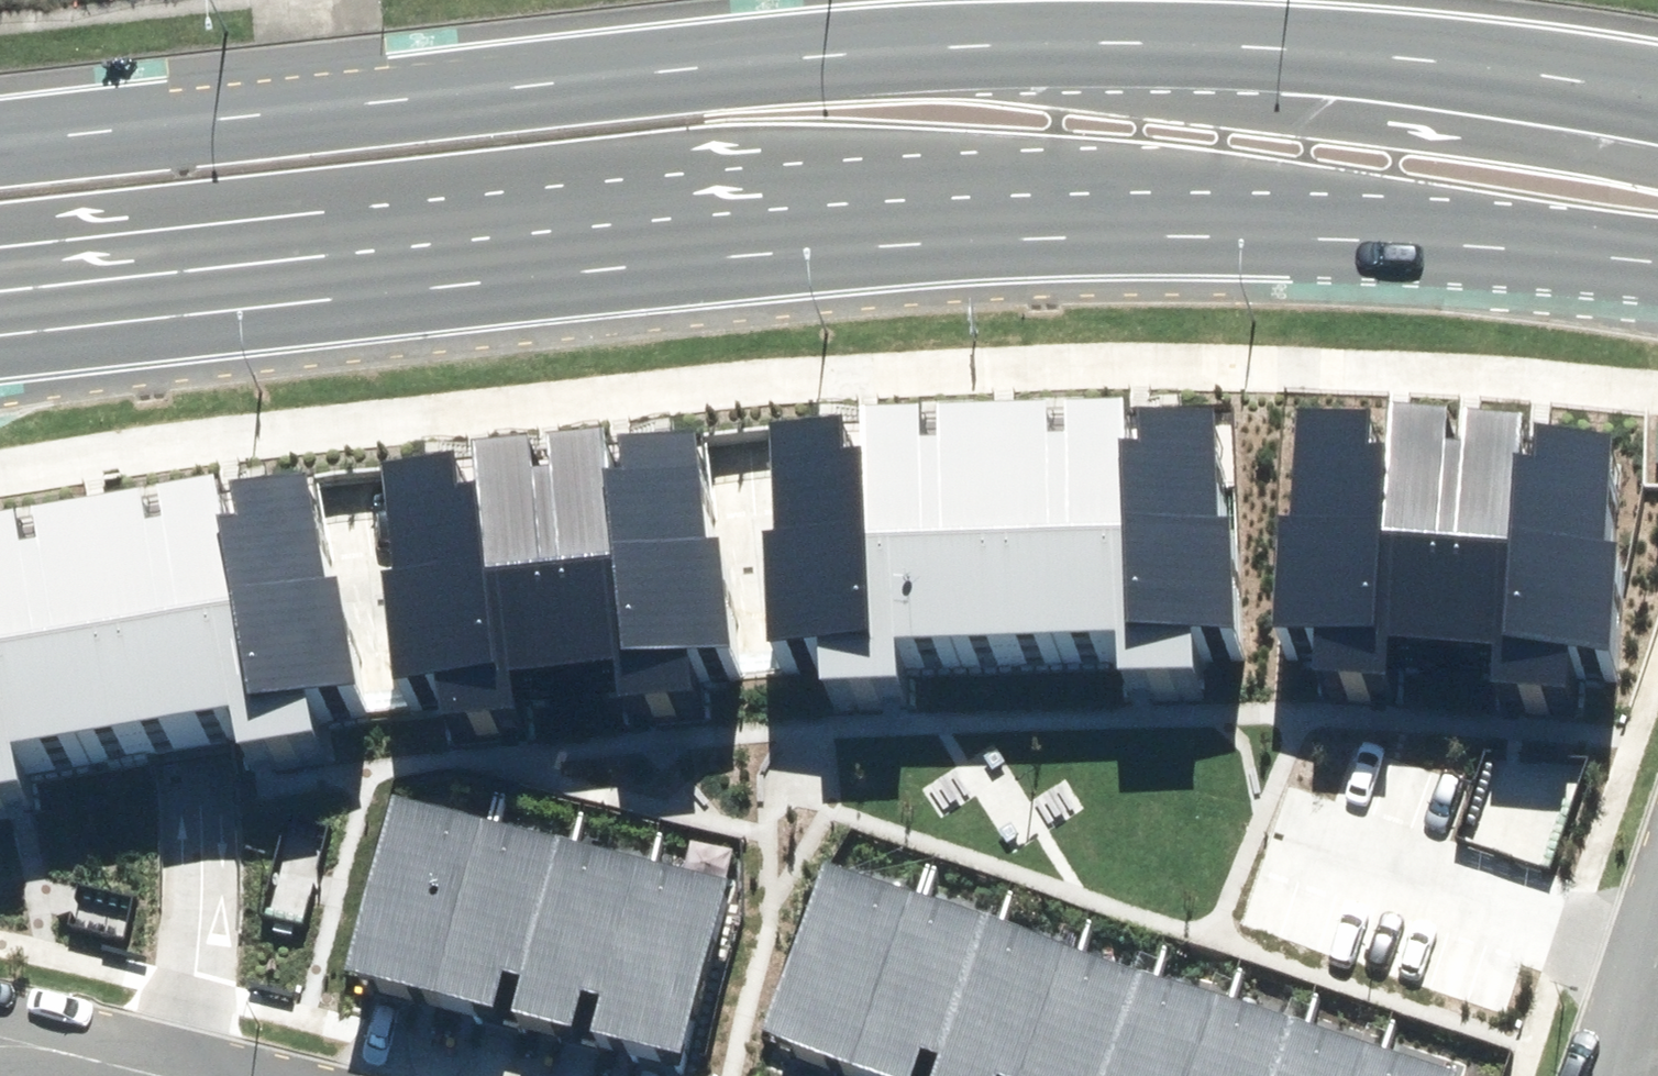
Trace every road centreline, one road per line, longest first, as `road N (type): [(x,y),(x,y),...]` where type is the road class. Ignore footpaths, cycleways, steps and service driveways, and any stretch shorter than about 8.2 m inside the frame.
road 1 (secondary): [(0,145),(1110,34),(1435,58),(1657,91)]
road 2 (secondary): [(1657,259),(1217,206),(1029,195),(776,212),(0,294)]
road 3 (residential): [(168,1075),(0,1032)]
road 4 (residential): [(1657,931),(1611,1075)]

